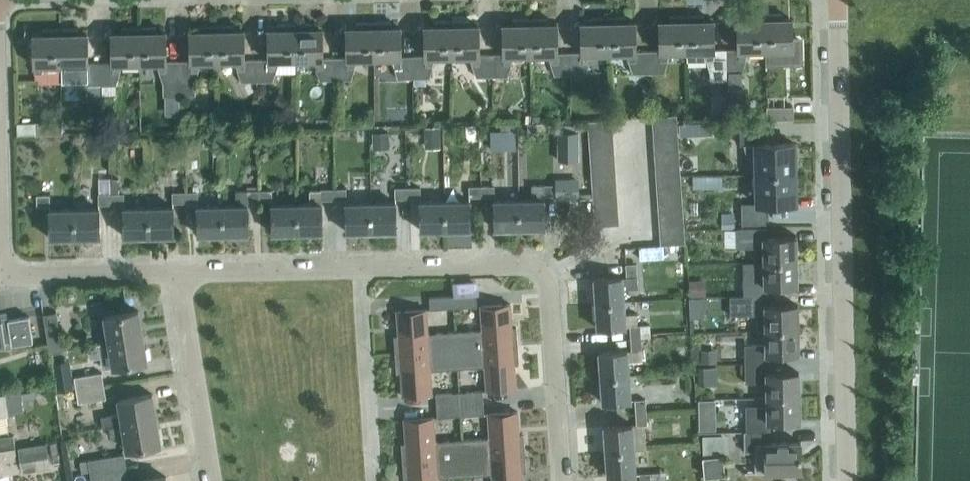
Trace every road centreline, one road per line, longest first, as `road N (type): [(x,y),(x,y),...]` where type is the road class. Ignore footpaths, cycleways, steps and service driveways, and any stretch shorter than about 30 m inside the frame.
road 1 (residential): [(841,480),(837,0)]
road 2 (residential): [(563,480),(541,258)]
road 3 (residential): [(360,262),(376,480)]
road 4 (residential): [(207,480),(169,265)]
road 5 (residential): [(541,258),(629,233),(633,130)]
road 6 (residential): [(169,265),(360,262)]
road 7 (residential): [(360,262),(541,258)]
road 8 (residential): [(1,274),(169,265)]

